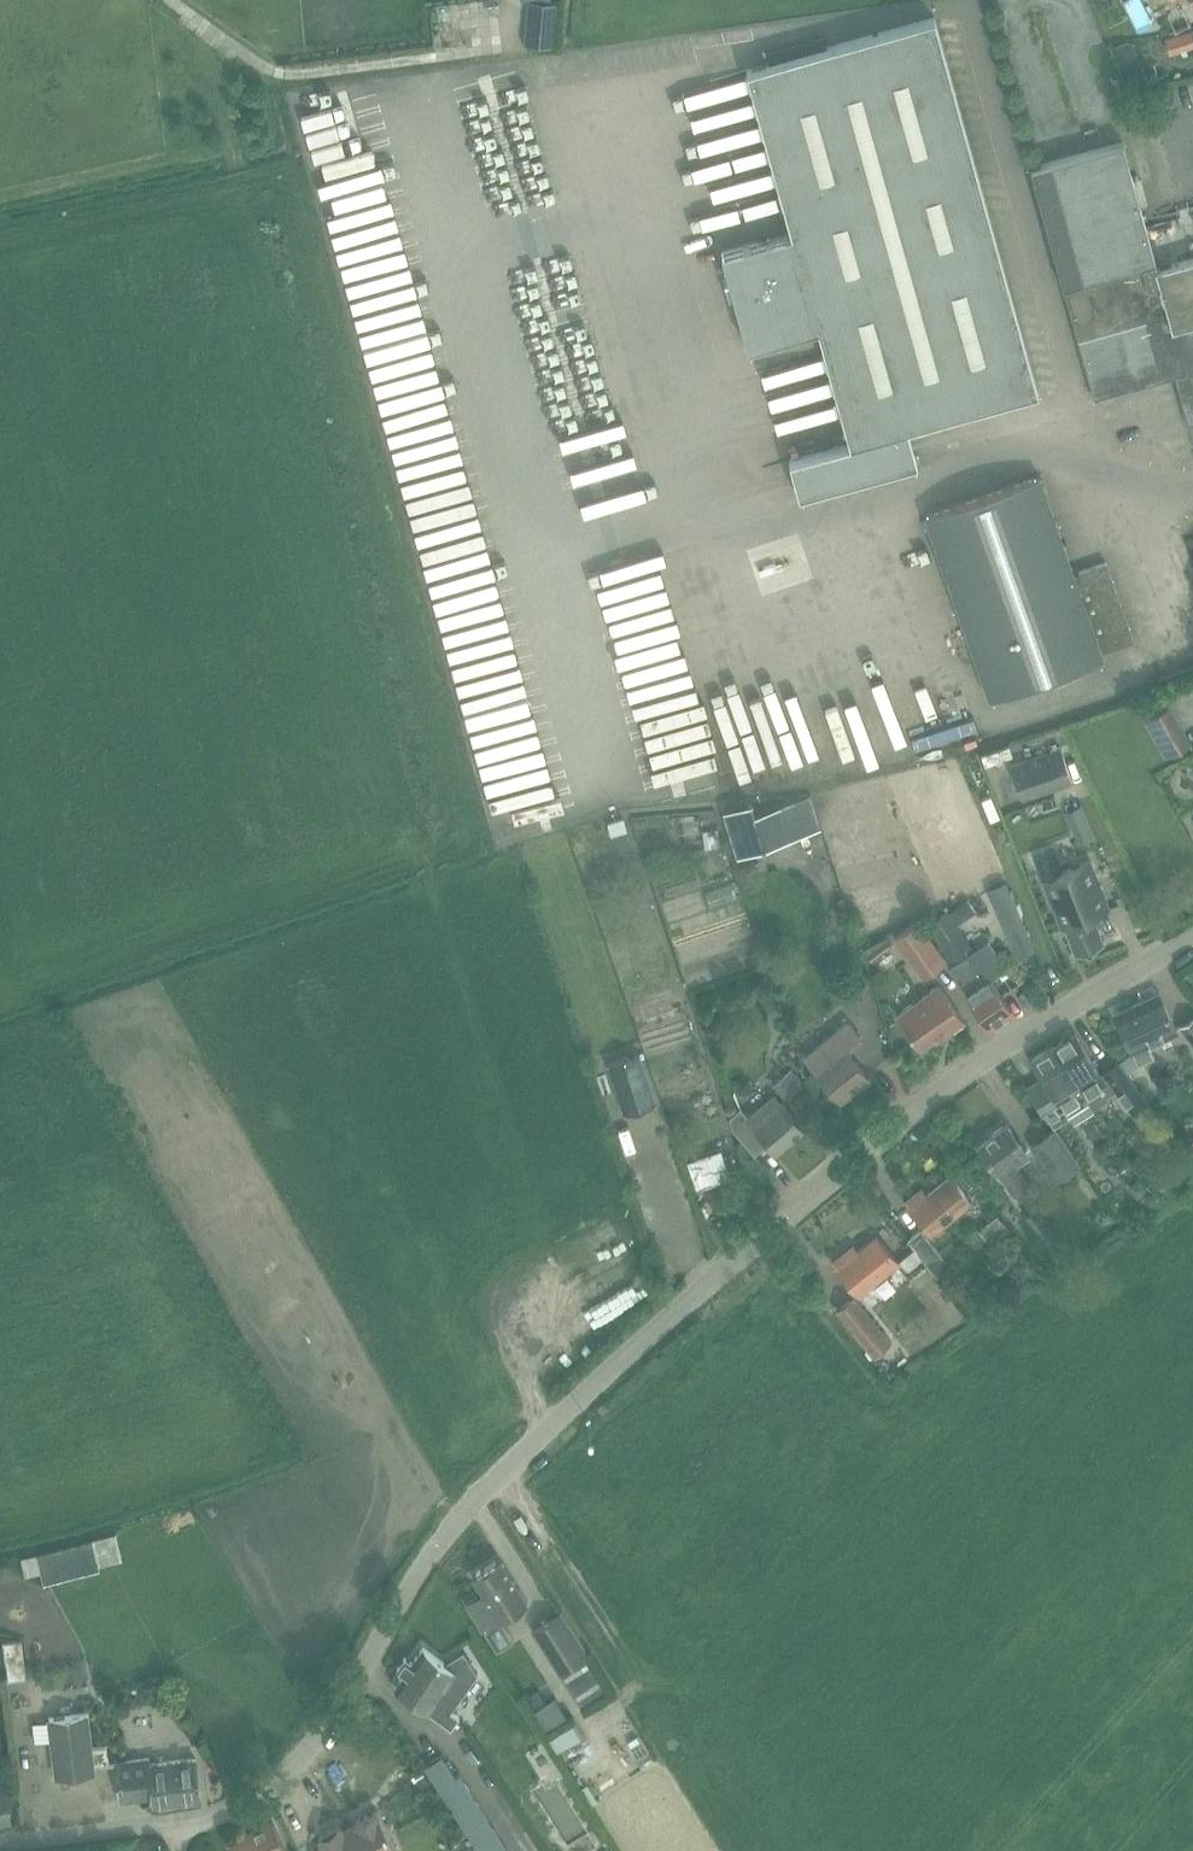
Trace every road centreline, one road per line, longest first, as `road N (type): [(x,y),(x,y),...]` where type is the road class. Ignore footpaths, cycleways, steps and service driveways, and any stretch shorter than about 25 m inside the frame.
road 1 (unclassified): [(1192,927),(948,1085),(761,1236),(403,1555),(266,1779),(235,1805),(161,1820)]
road 2 (unclassified): [(161,1820),(0,1831)]

